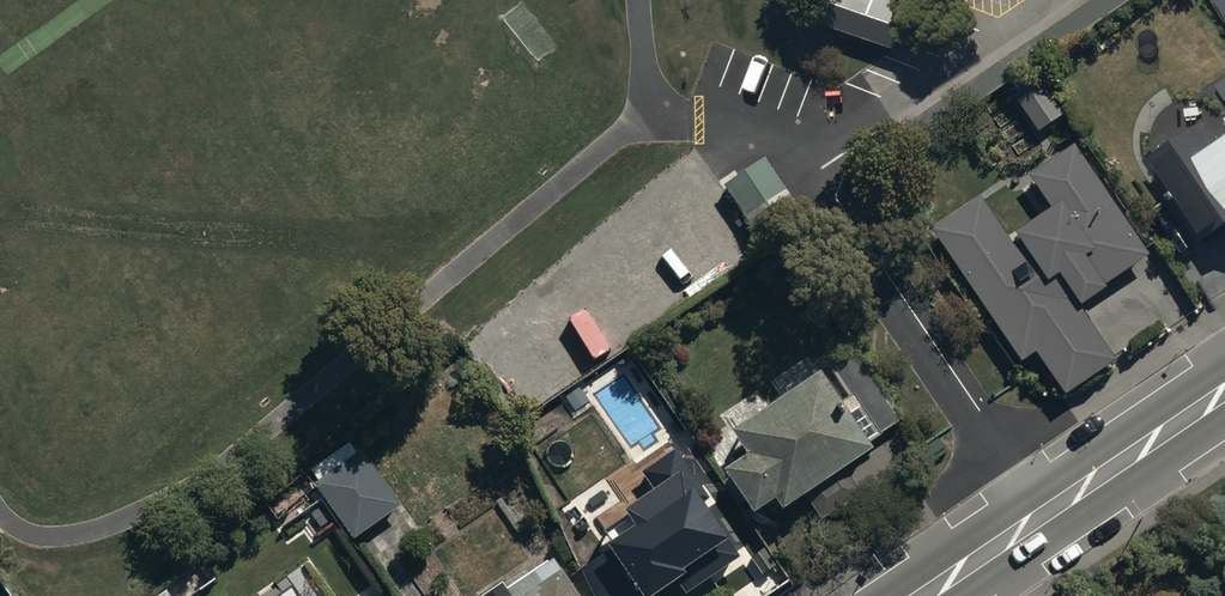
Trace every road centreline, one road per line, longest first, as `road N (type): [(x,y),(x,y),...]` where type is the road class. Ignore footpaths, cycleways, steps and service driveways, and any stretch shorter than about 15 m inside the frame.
road 1 (secondary): [(926,595),(1224,394)]

